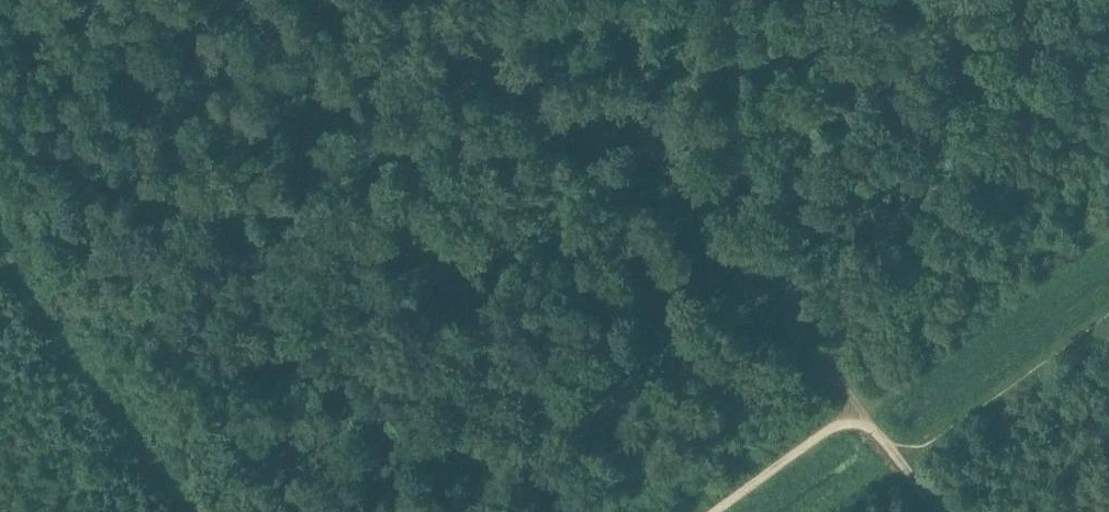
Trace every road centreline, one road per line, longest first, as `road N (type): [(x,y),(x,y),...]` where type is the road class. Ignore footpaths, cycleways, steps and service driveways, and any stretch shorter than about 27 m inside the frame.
road 1 (track): [(450,0),(759,293),(873,426)]
road 2 (track): [(0,241),(197,511)]
road 3 (track): [(1108,313),(899,460)]
road 4 (track): [(713,511),(822,434),(849,424),(873,426),(899,460)]

